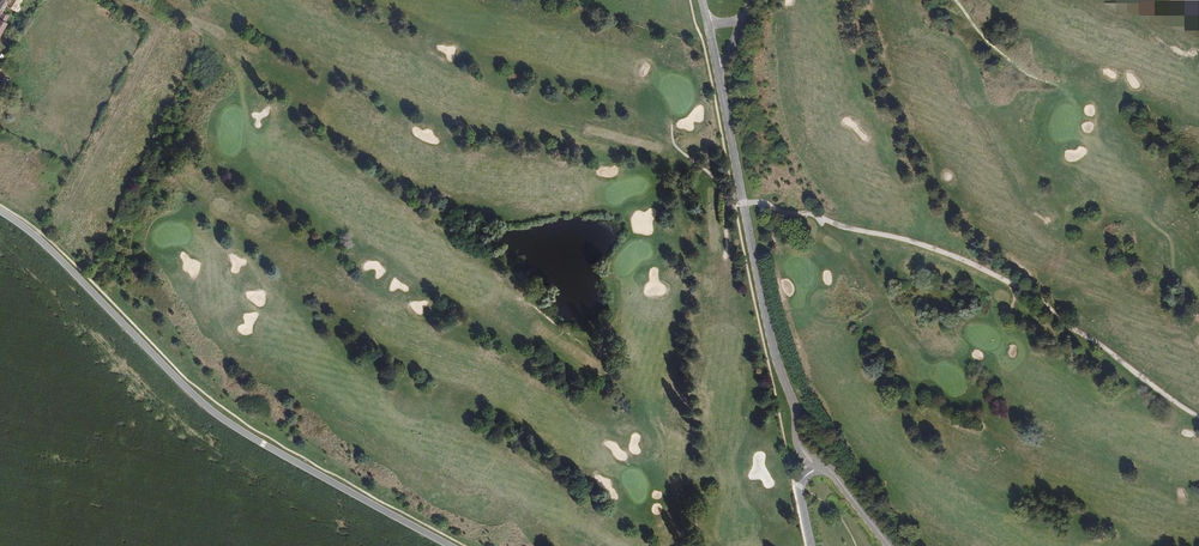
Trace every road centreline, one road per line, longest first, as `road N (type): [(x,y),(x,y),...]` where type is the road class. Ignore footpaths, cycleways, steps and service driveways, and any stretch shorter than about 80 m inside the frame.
road 1 (unclassified): [(0,214),(33,234),(197,399),(256,443),(450,545)]
road 2 (tertiary): [(701,0),(775,355),(800,449),(820,465)]

